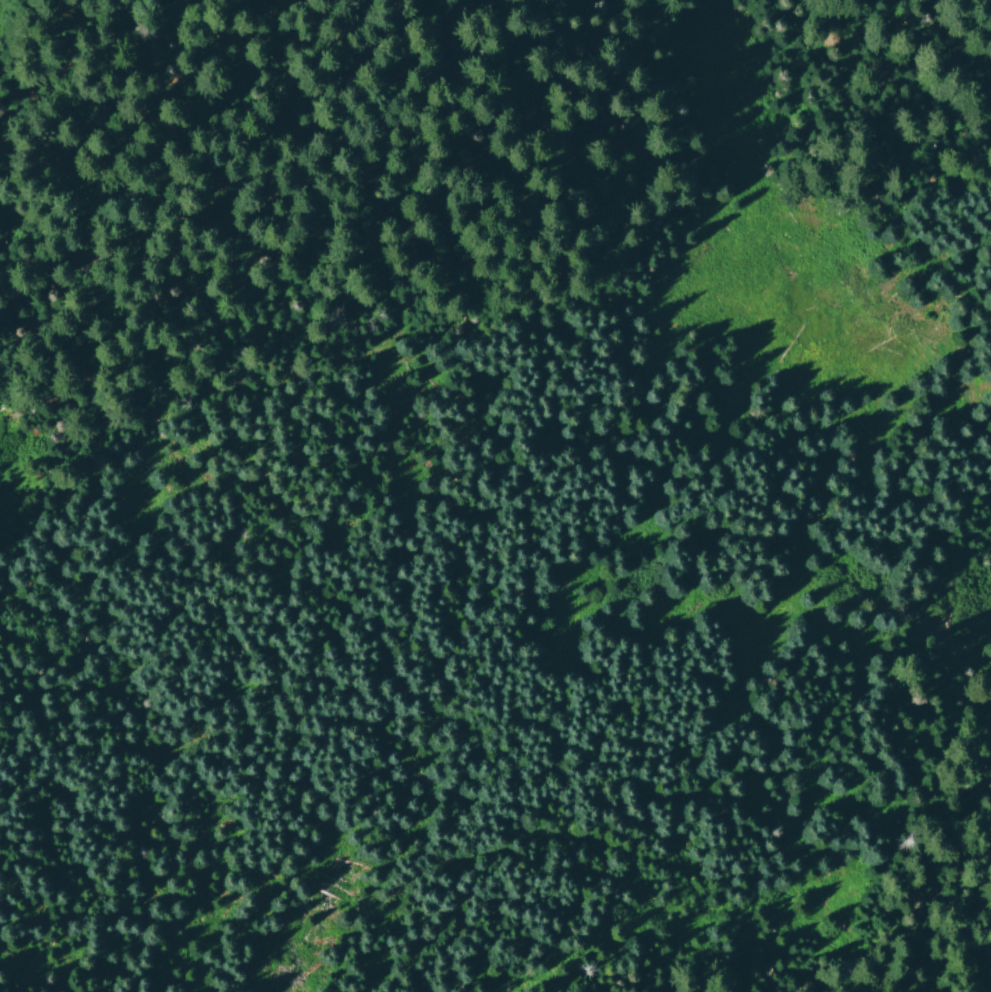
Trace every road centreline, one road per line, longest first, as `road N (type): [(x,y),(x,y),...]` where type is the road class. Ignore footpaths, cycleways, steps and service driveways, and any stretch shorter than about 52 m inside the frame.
road 1 (track): [(916,991),(758,892),(595,836),(491,836),(378,895),(276,991)]

